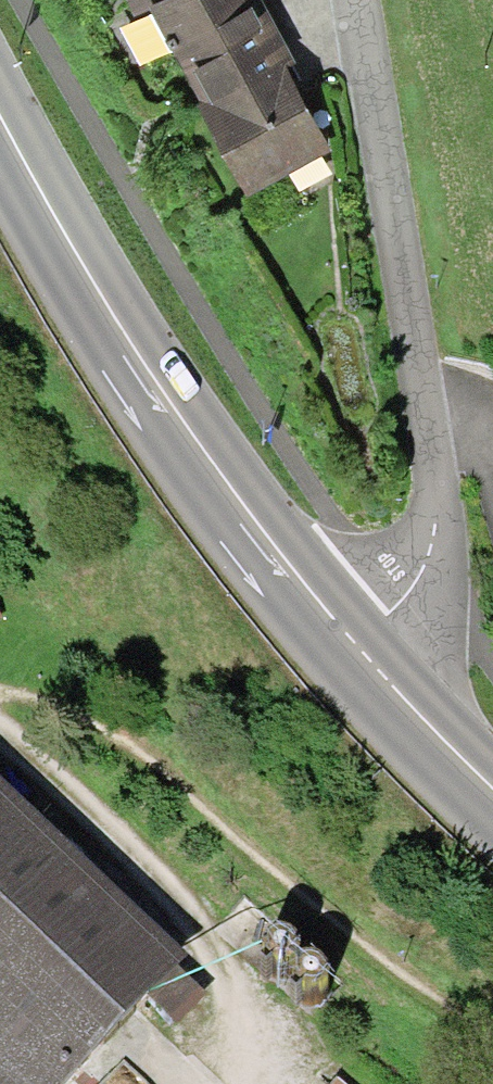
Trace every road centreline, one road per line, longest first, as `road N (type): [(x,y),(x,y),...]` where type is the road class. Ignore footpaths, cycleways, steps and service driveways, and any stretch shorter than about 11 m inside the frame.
road 1 (residential): [(349,651),(426,572),(430,497),(355,0)]
road 2 (primary): [(0,126),(166,417),(283,580),(349,651)]
road 3 (primary): [(349,651),(492,803)]

